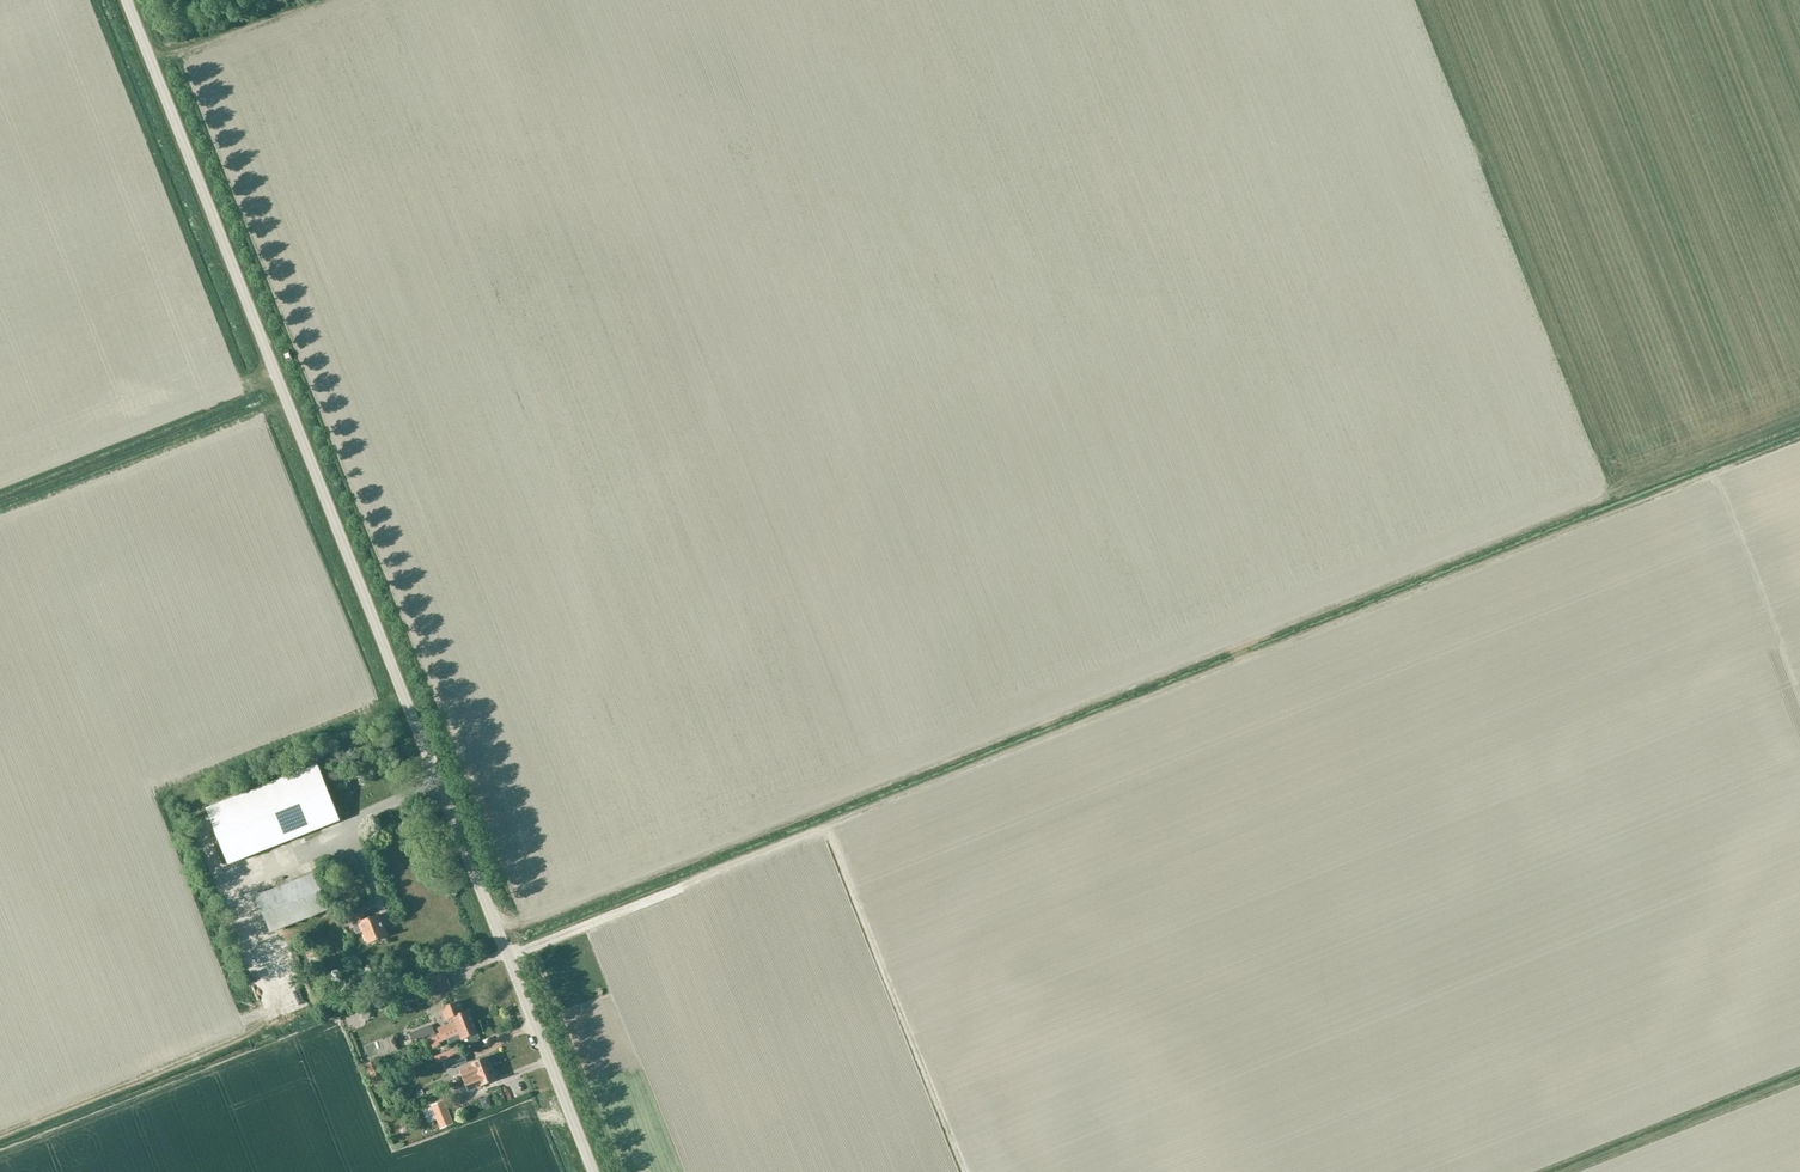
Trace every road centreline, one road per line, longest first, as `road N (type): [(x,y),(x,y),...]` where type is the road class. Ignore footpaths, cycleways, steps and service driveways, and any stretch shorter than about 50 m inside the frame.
road 1 (unclassified): [(592,1171),(127,0)]

